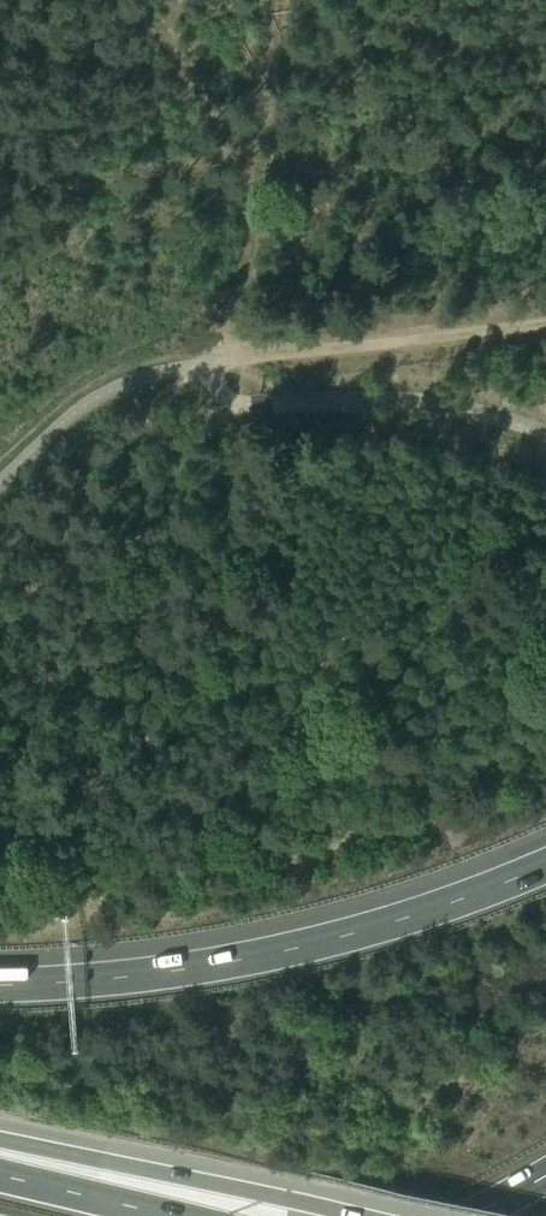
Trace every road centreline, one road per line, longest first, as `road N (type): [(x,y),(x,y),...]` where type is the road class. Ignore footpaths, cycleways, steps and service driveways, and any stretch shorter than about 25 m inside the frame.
road 1 (motorway): [(545,864),(438,906),(232,960),(0,985)]
road 2 (motorway): [(381,1215),(0,1145)]
road 3 (track): [(545,327),(233,358)]
road 4 (motorway): [(173,1215),(0,1175)]

